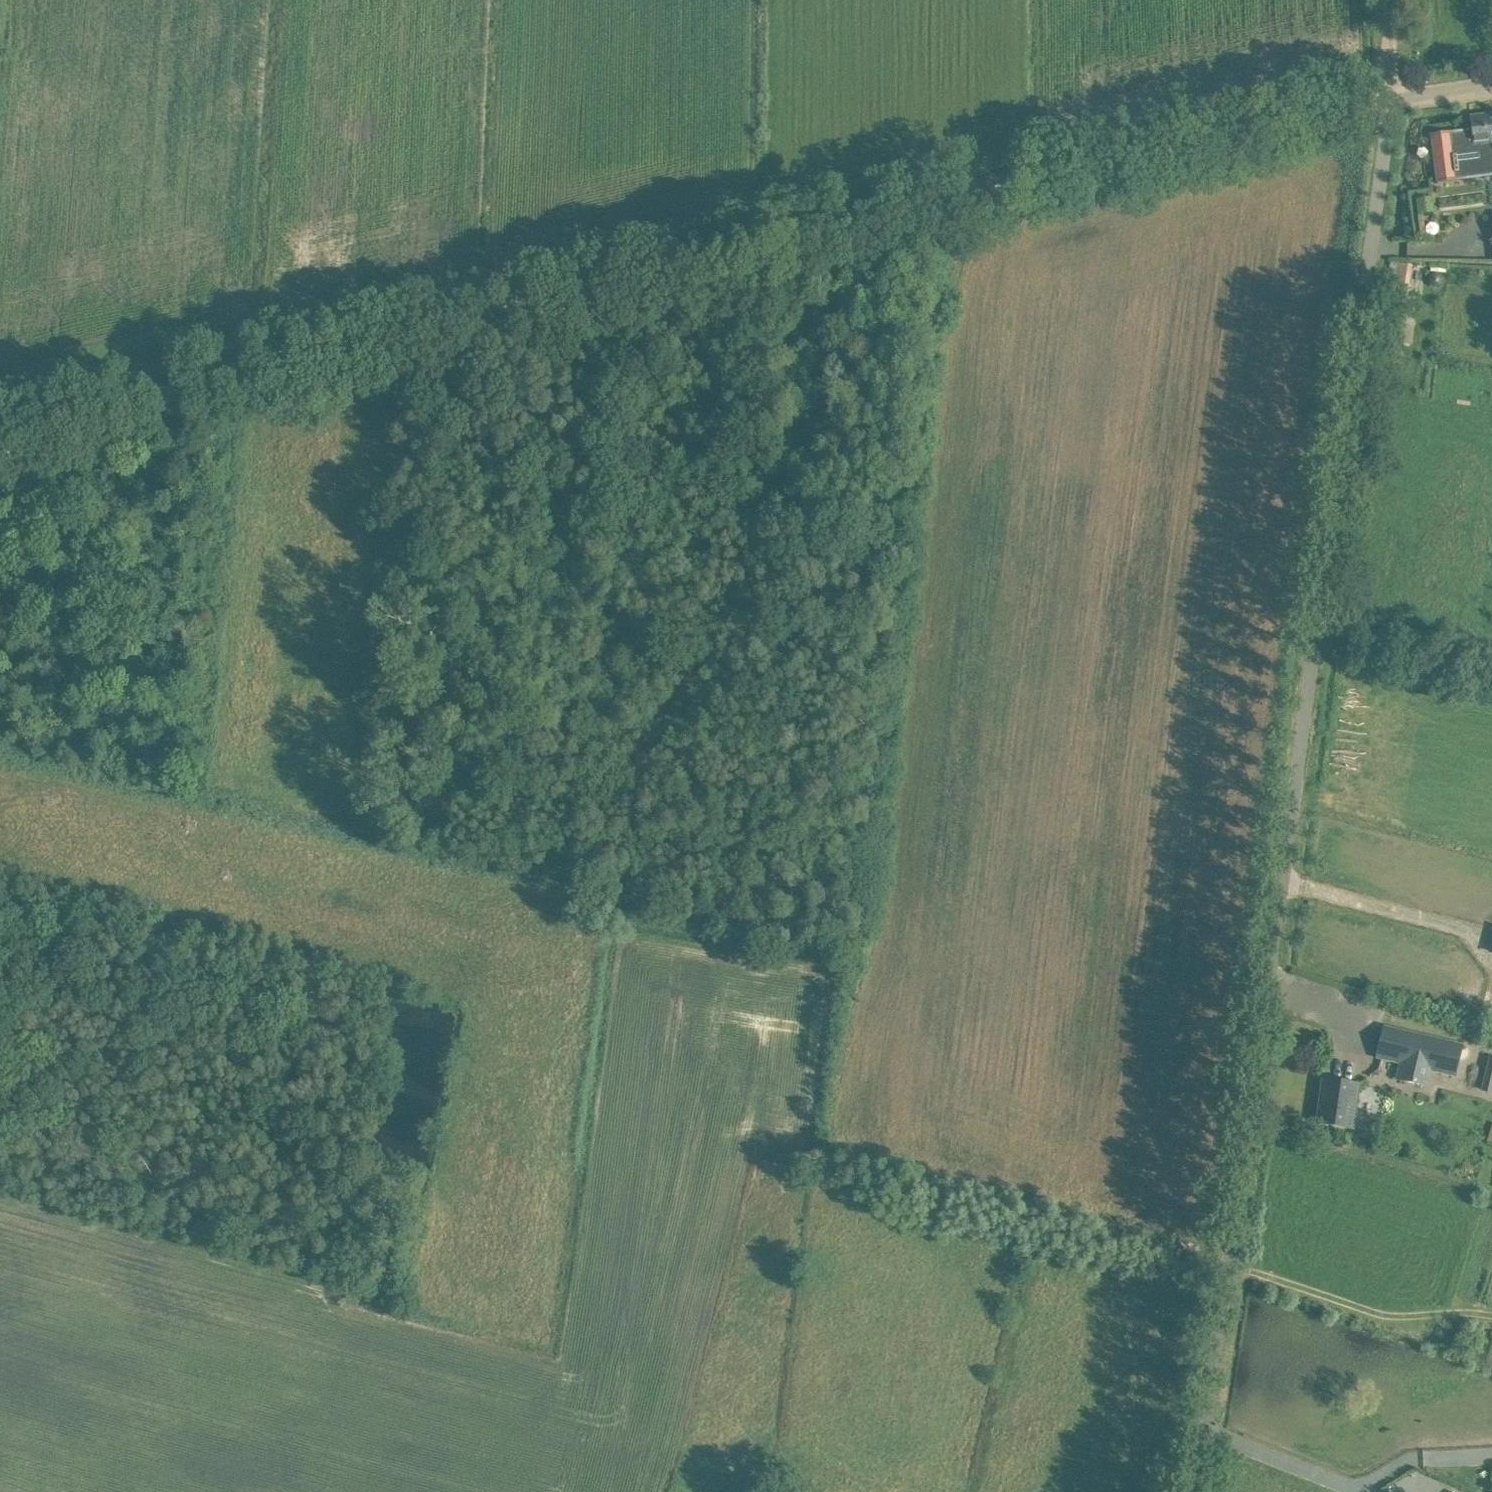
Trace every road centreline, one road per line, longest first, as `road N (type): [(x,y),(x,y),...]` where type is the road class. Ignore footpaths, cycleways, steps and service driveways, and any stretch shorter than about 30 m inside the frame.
road 1 (unclassified): [(0,436),(1383,104)]
road 2 (unclassified): [(1184,1491),(1226,1275),(1383,104)]

